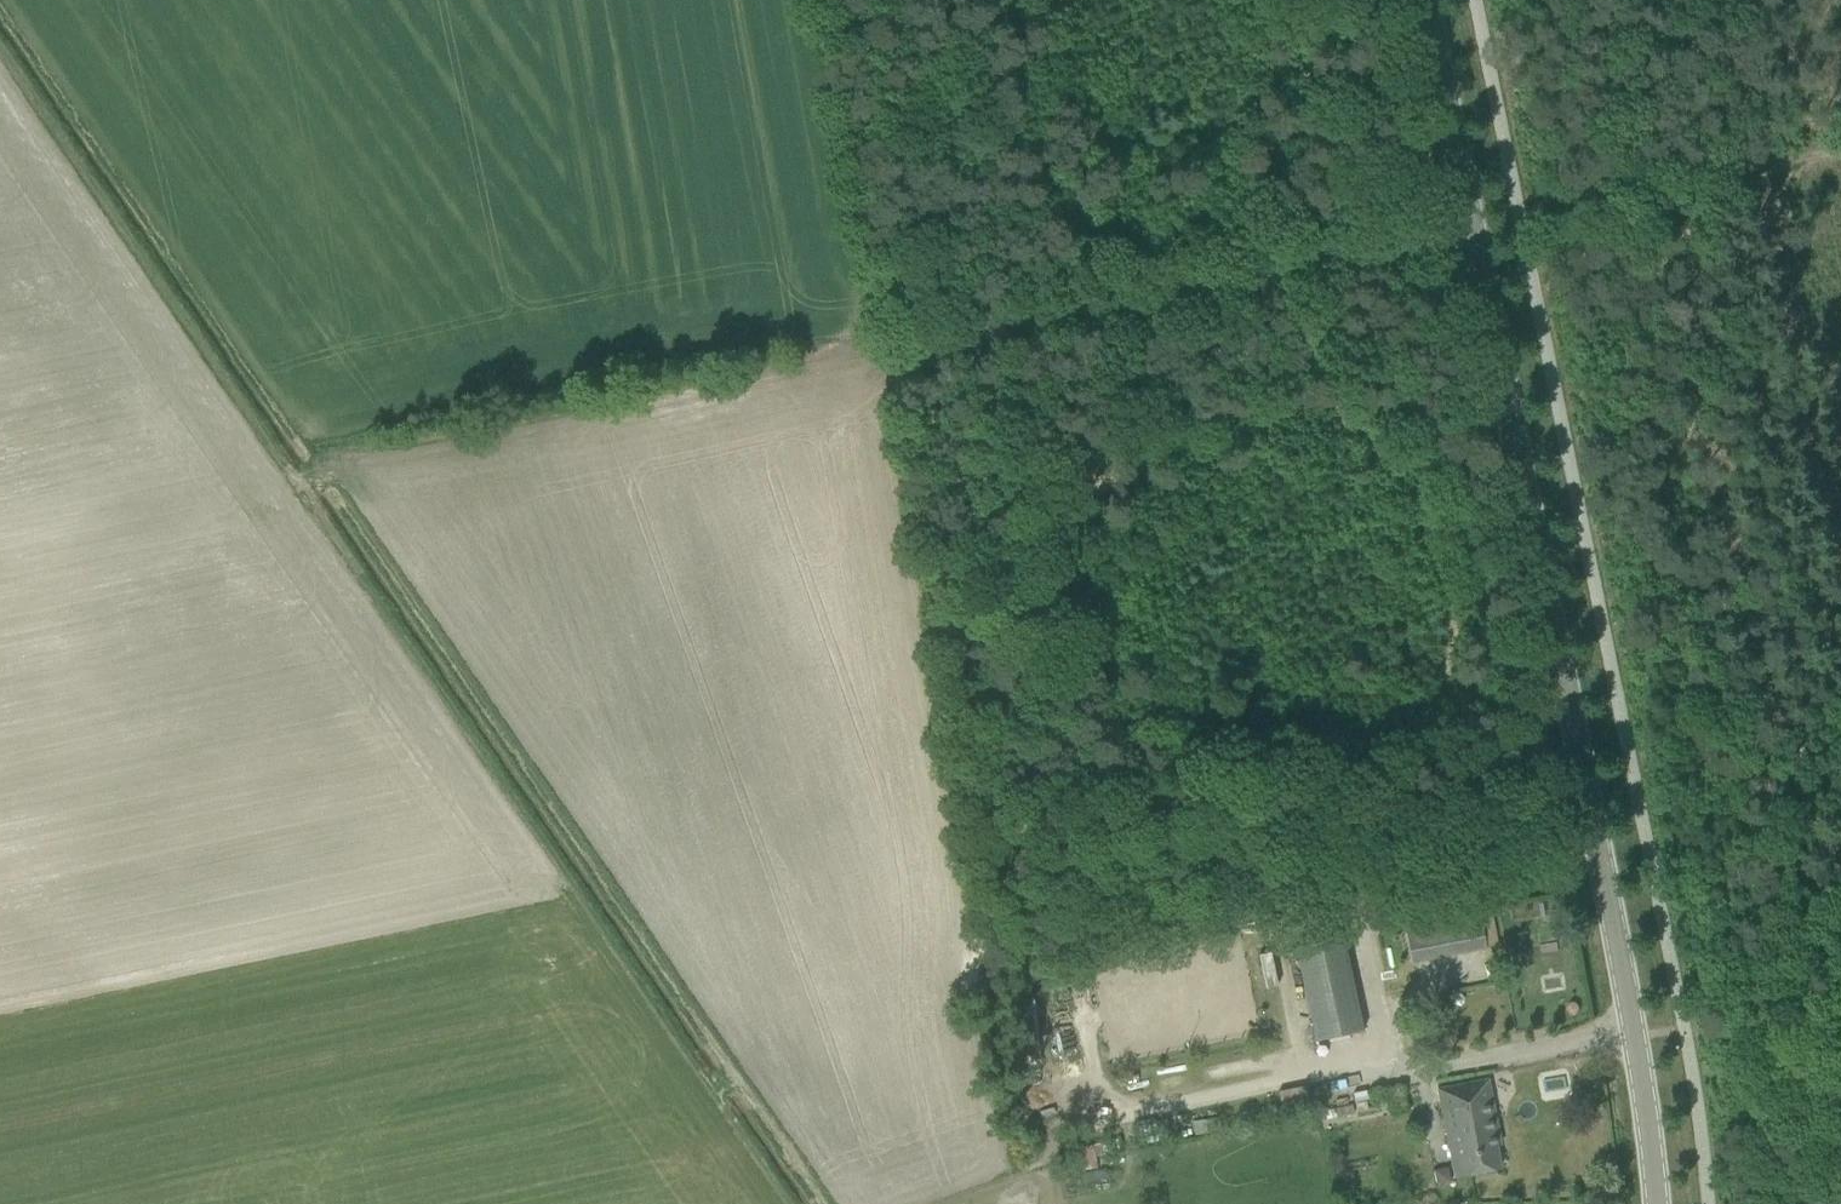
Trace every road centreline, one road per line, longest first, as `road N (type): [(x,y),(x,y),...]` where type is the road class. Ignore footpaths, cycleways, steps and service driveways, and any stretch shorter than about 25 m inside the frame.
road 1 (tertiary): [(1658,1203),(1643,1073),(1424,0)]

